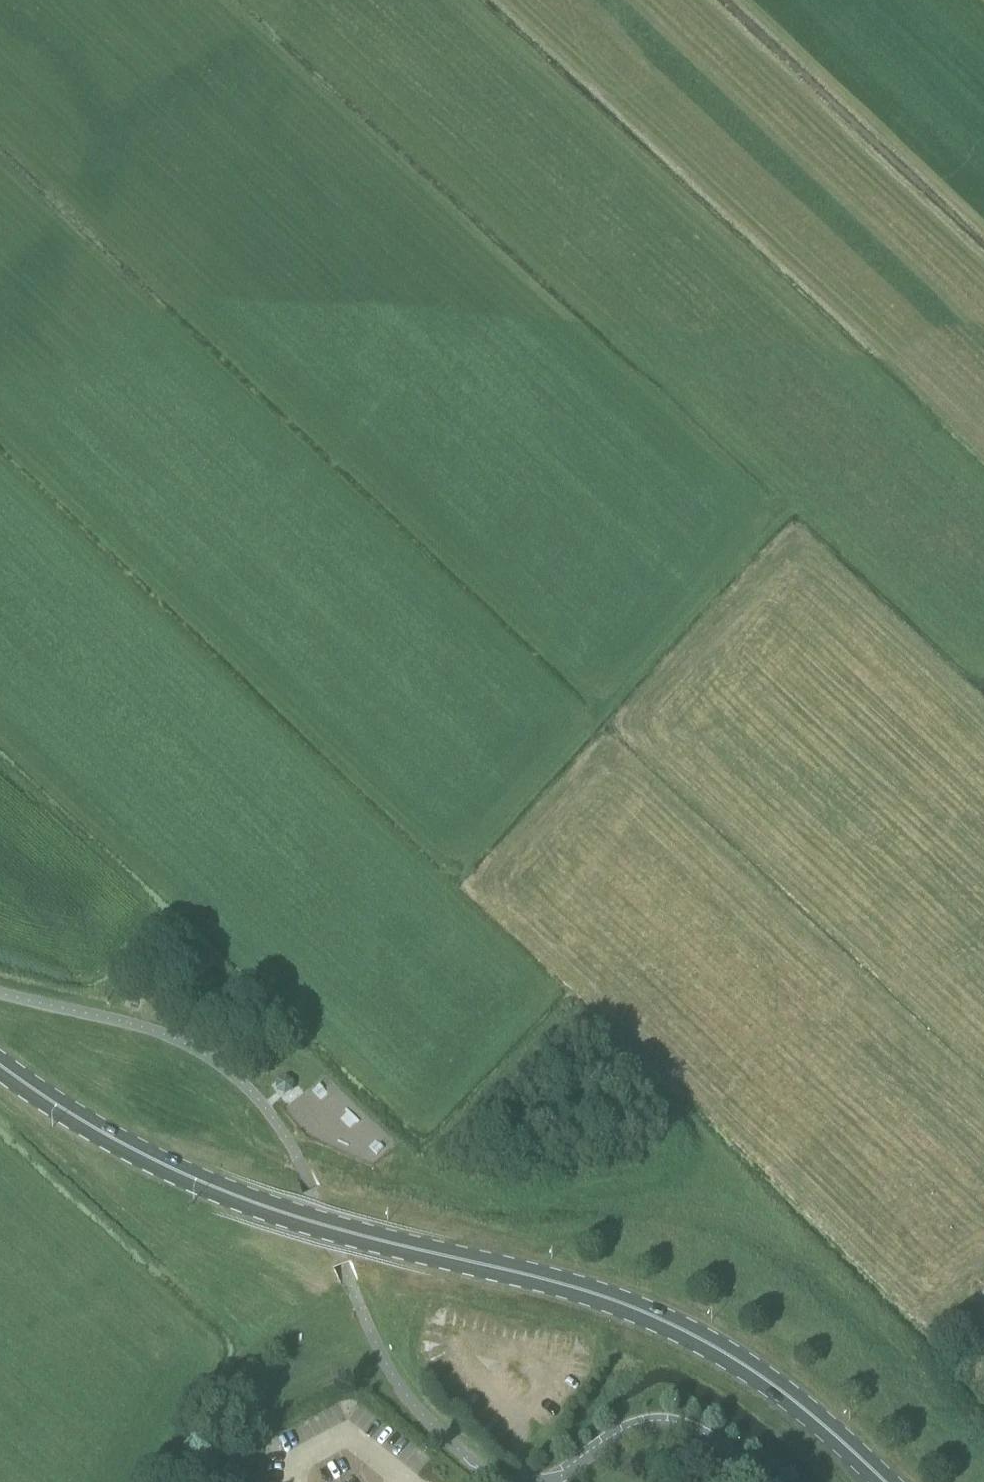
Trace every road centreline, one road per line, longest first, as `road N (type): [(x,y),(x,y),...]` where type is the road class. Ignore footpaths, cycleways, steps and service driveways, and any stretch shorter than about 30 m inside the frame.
road 1 (secondary): [(887,1481),(778,1387),(668,1321),(228,1192),(101,1130),(0,1064)]
road 2 (residential): [(762,1481),(726,1446),(658,1421),(620,1434),(545,1481)]

